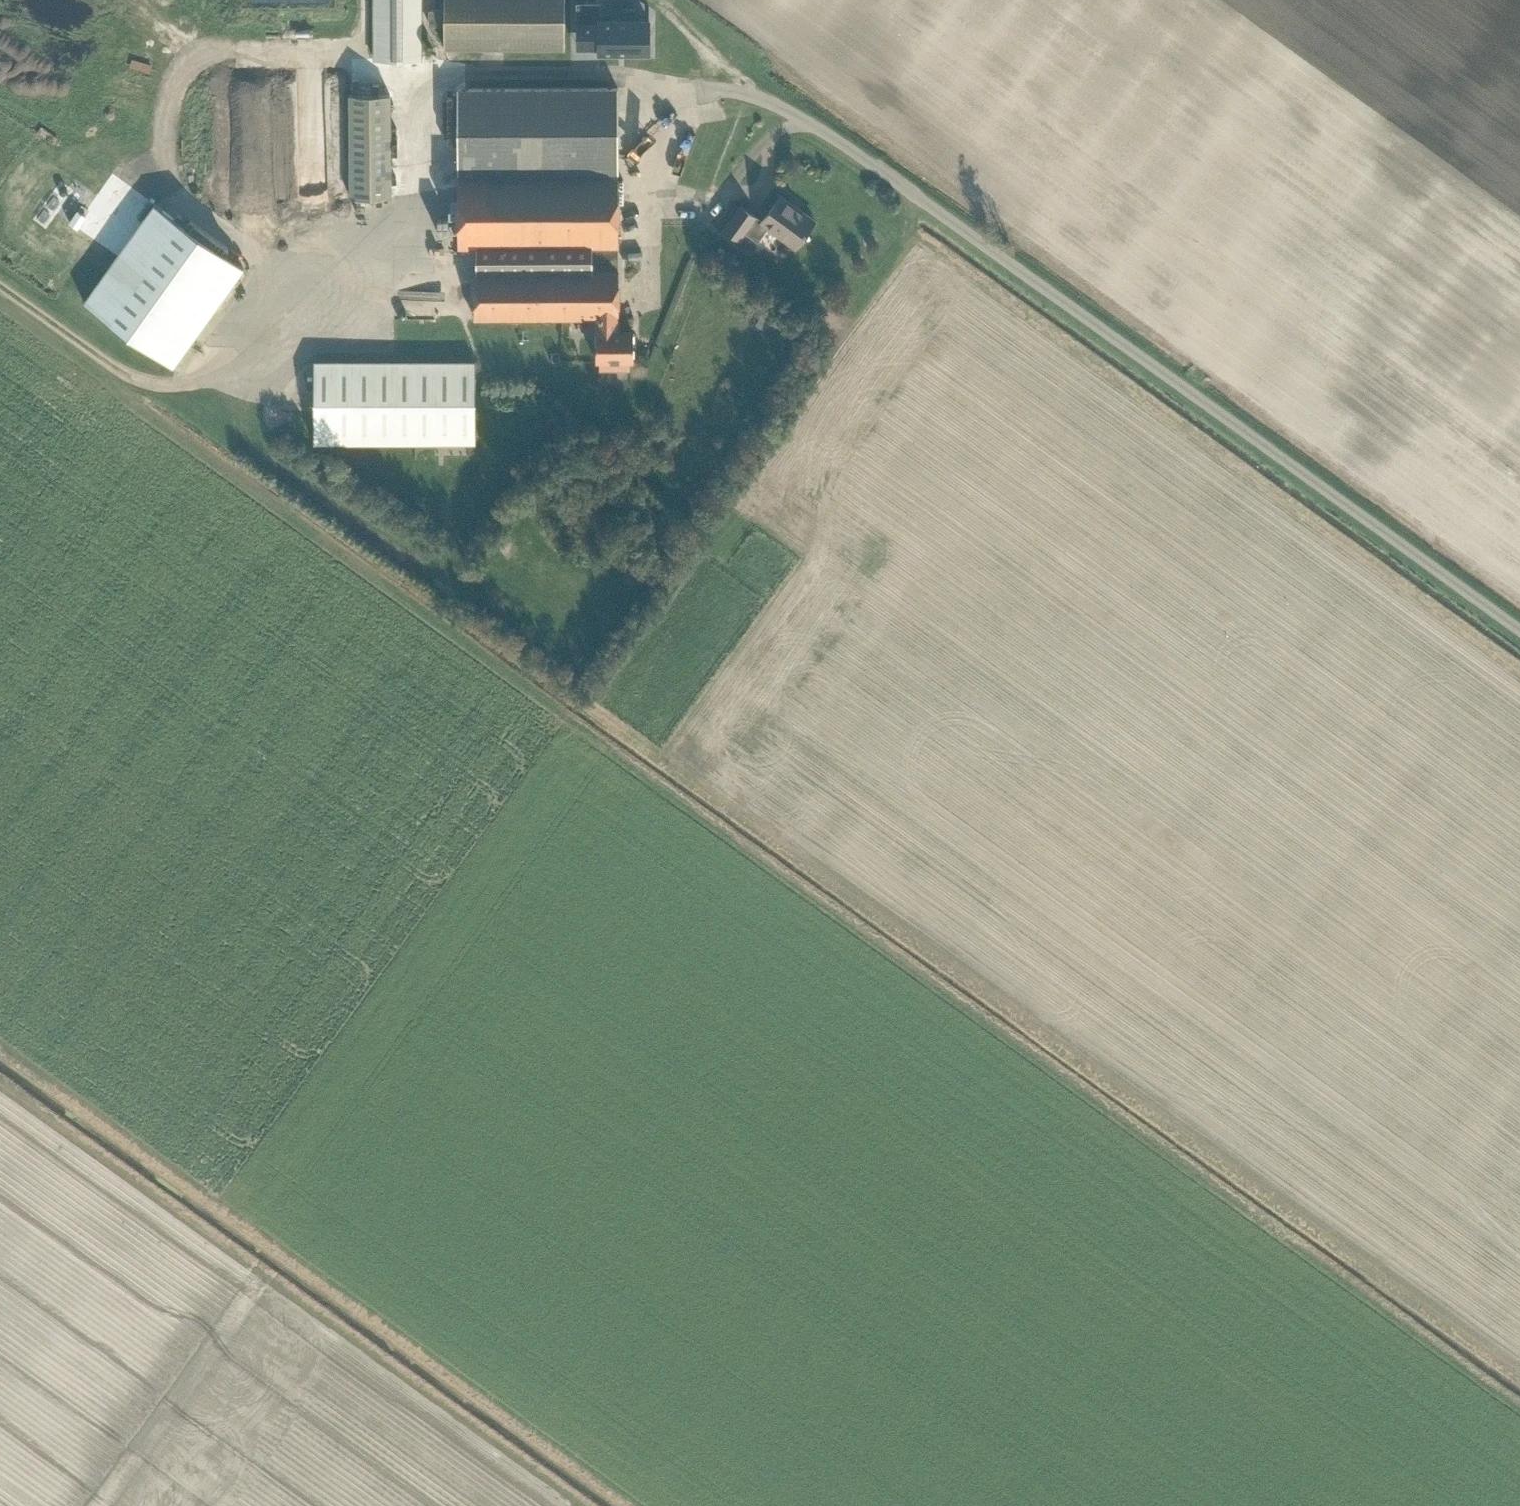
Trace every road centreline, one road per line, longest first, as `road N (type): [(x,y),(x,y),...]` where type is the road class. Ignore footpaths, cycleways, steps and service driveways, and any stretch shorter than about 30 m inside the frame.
road 1 (track): [(766,100),(630,76),(438,76),(425,94),(423,241),(251,372),(166,387),(124,373),(0,284)]

